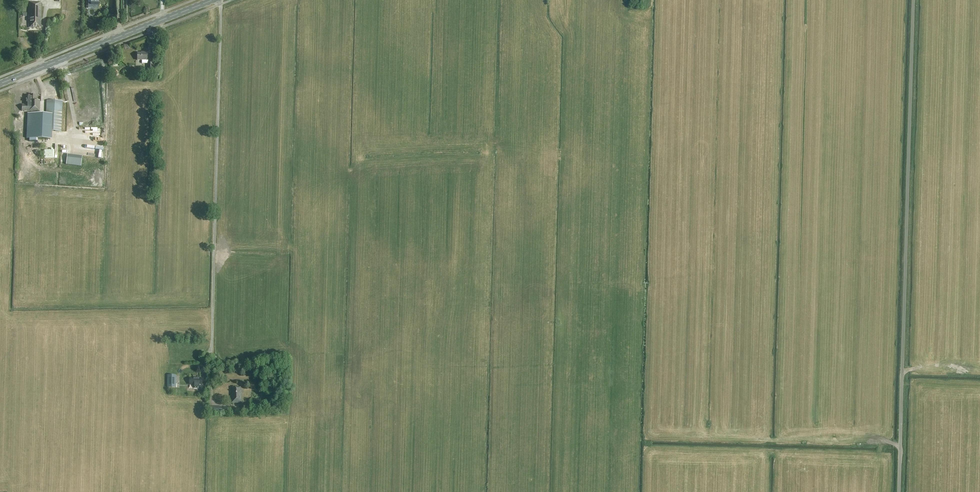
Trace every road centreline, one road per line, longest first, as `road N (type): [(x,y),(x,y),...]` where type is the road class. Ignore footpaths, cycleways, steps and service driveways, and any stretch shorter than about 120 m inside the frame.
road 1 (unclassified): [(899,491),(914,0)]
road 2 (primary): [(0,83),(213,0)]

